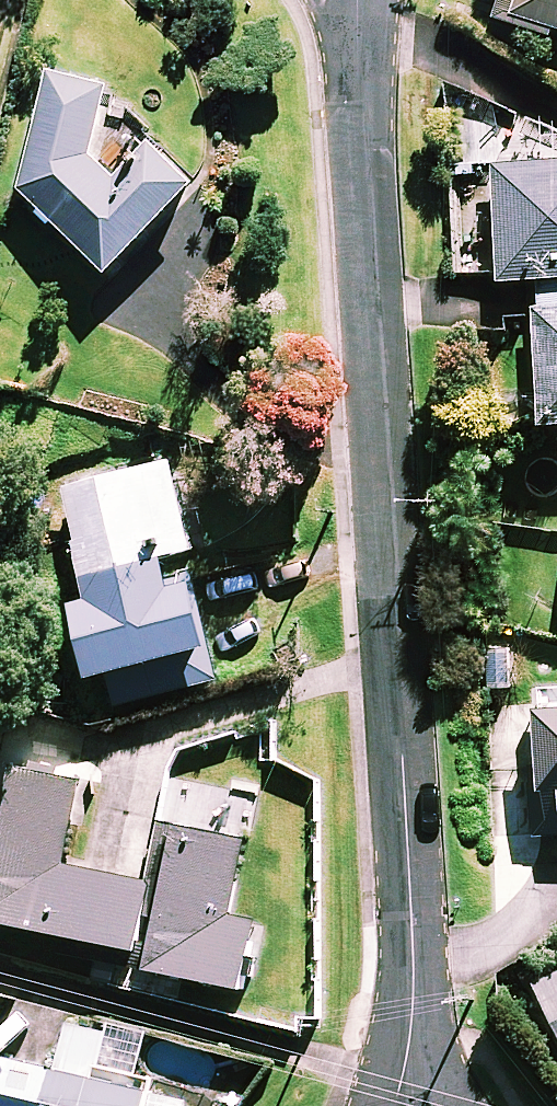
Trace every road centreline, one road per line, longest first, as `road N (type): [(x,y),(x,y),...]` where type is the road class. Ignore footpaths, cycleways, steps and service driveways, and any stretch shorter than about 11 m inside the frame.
road 1 (residential): [(360,0),(410,935),(411,997),(395,1105)]

